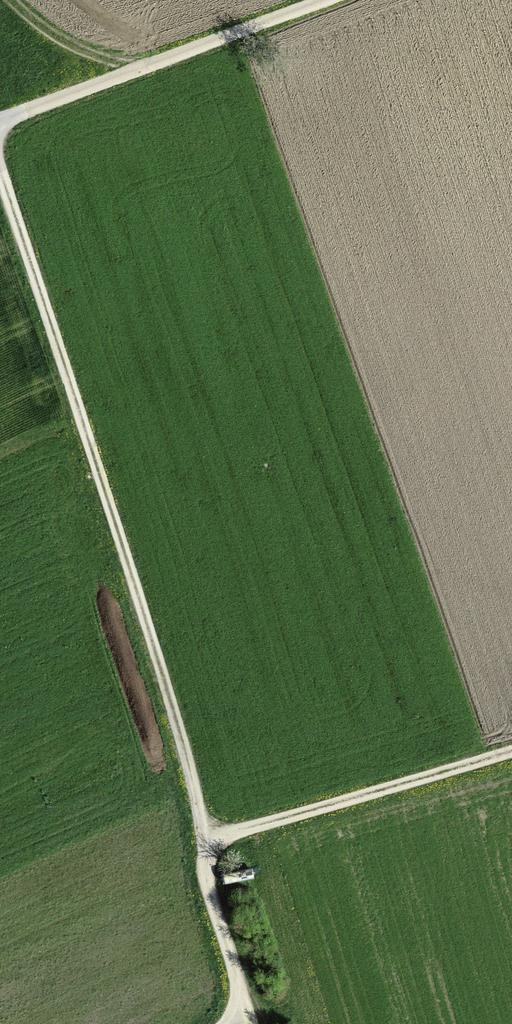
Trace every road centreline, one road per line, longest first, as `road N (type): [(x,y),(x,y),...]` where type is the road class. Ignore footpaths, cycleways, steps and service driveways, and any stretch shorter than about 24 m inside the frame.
road 1 (track): [(249,1023),(208,881),(207,836),(0,181)]
road 2 (track): [(0,123),(339,0)]
road 3 (track): [(207,836),(511,749)]
road 4 (track): [(155,67),(81,51),(13,0)]

